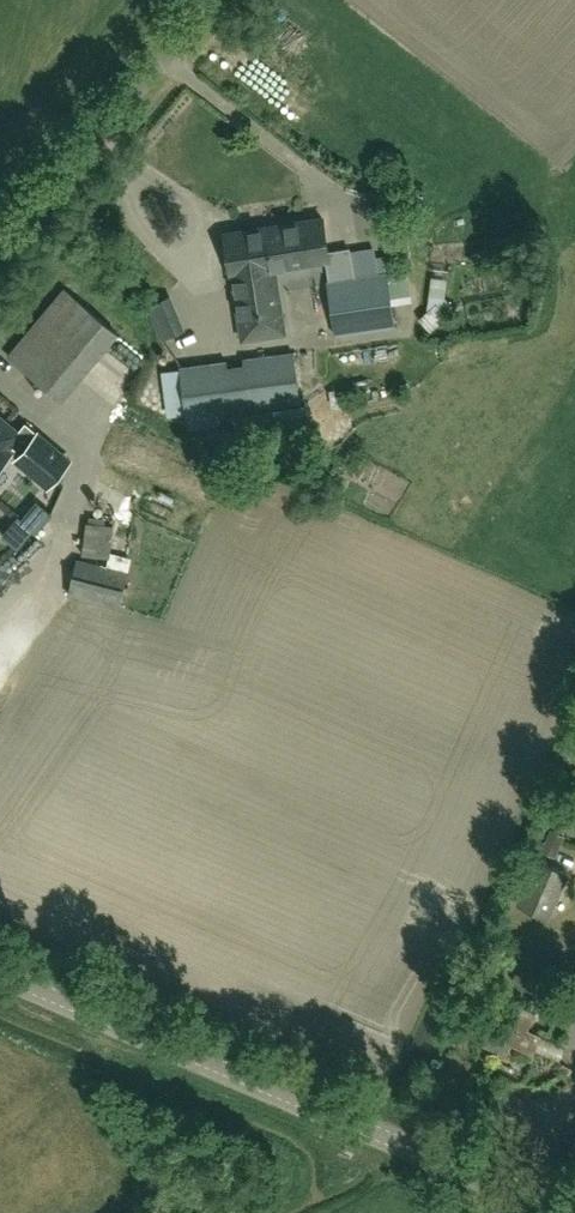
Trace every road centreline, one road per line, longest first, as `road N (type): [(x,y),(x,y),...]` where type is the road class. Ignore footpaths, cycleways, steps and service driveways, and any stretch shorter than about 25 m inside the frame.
road 1 (tertiary): [(550,1212),(0,980)]
road 2 (unclassified): [(0,242),(197,0)]

